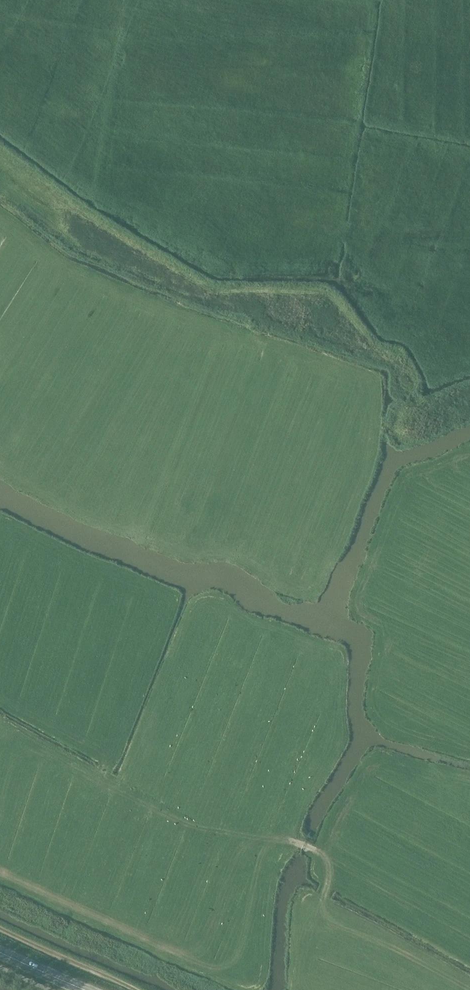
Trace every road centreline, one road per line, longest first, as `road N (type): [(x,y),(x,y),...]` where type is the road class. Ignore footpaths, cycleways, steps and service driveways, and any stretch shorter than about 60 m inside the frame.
road 1 (track): [(0,929),(133,989)]

